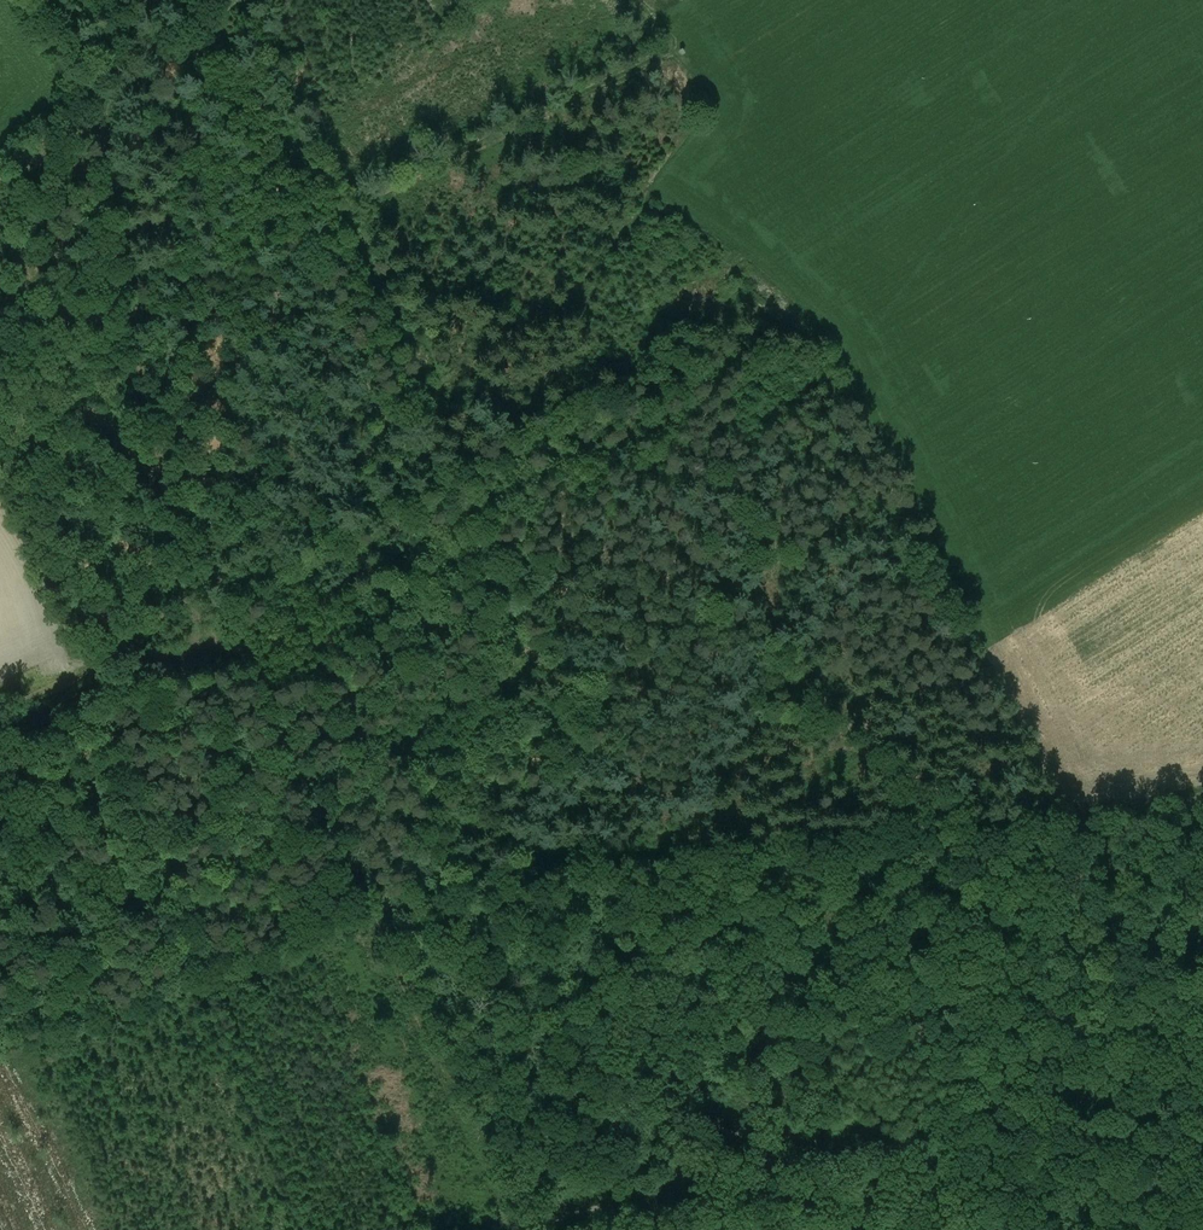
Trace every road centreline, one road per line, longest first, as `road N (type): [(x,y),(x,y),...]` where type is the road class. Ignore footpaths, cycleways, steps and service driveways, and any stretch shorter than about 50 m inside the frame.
road 1 (track): [(0,1050),(505,867),(1065,816)]
road 2 (track): [(0,739),(184,649)]

